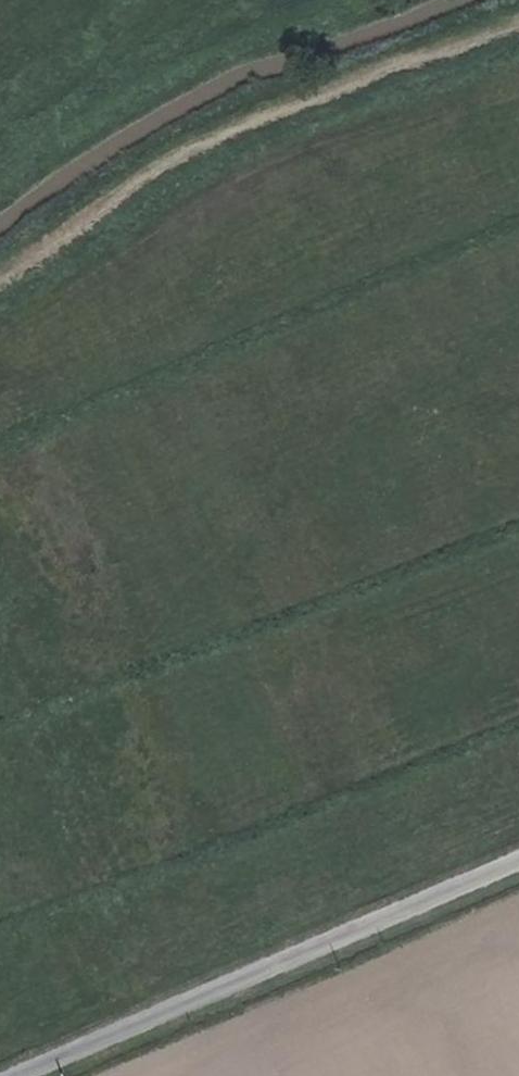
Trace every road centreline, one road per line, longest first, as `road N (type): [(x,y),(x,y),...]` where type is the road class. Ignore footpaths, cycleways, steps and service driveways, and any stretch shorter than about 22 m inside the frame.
road 1 (track): [(16,1075),(518,858)]

